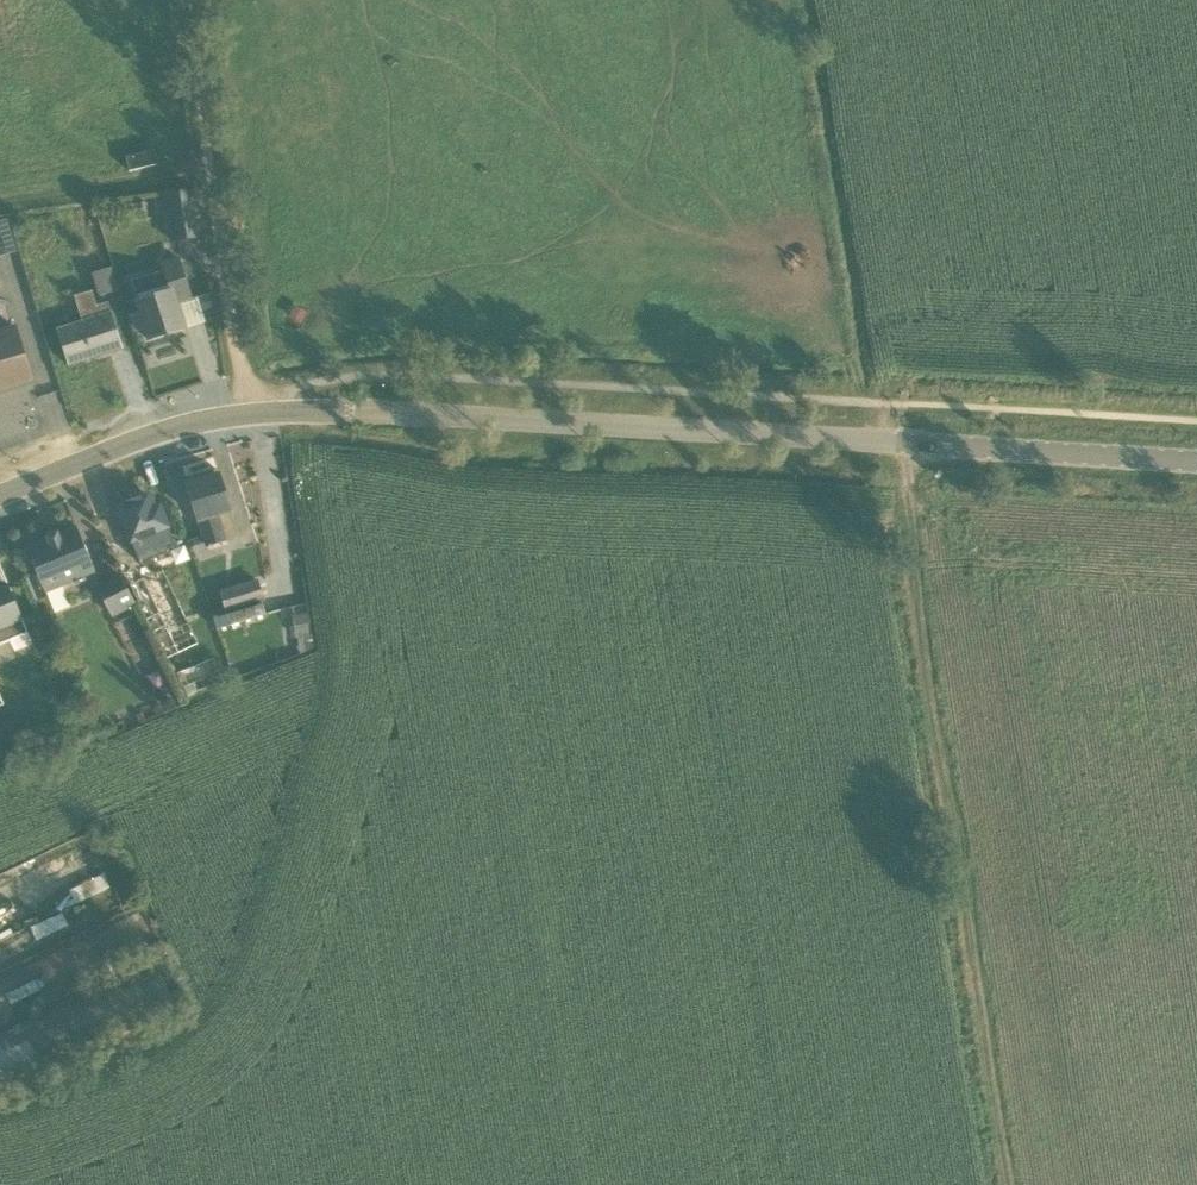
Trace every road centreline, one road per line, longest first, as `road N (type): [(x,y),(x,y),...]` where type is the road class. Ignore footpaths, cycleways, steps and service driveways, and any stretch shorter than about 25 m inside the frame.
road 1 (unclassified): [(0,497),(201,420),(275,412),(1196,460)]
road 2 (track): [(208,172),(250,413)]
road 3 (track): [(208,172),(0,202)]
road 4 (track): [(182,0),(208,172)]

